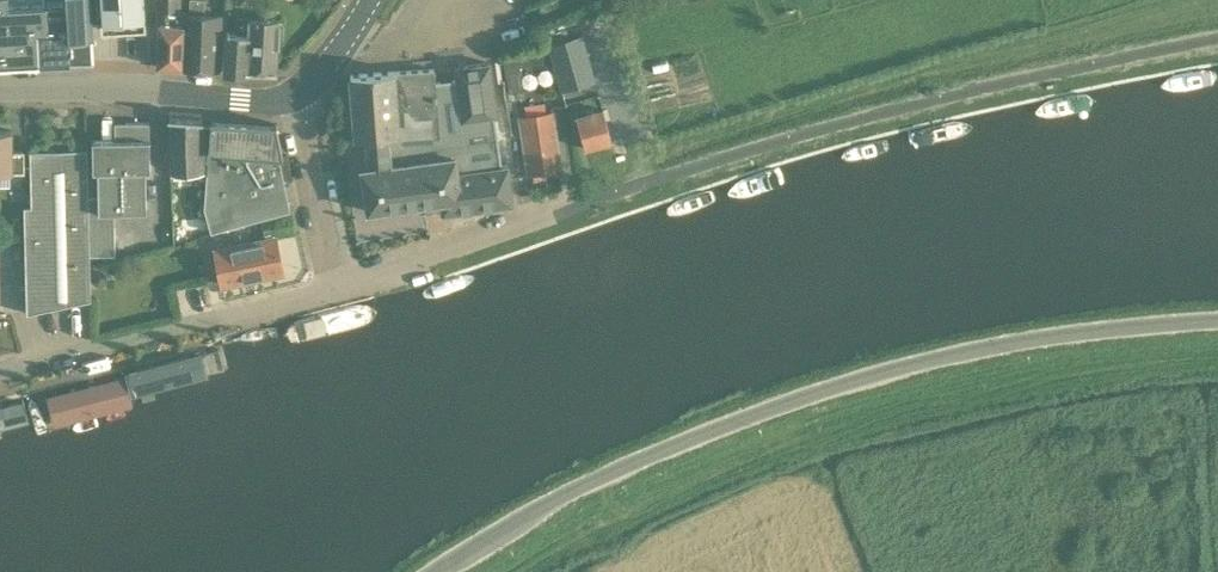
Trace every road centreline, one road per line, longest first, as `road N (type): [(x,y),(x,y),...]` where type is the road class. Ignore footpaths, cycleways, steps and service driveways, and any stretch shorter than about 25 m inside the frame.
road 1 (unclassified): [(337,294),(604,196),(801,135),(1217,37)]
road 2 (unclassified): [(425,571),(464,544),(696,436),(888,377),(1119,334),(1217,328)]
road 3 (unclassified): [(0,378),(337,294)]
road 4 (secondary): [(0,88),(63,84),(295,100)]
road 5 (unclassified): [(337,294),(295,100)]
road 6 (secondary): [(295,100),(322,77),(368,0)]

